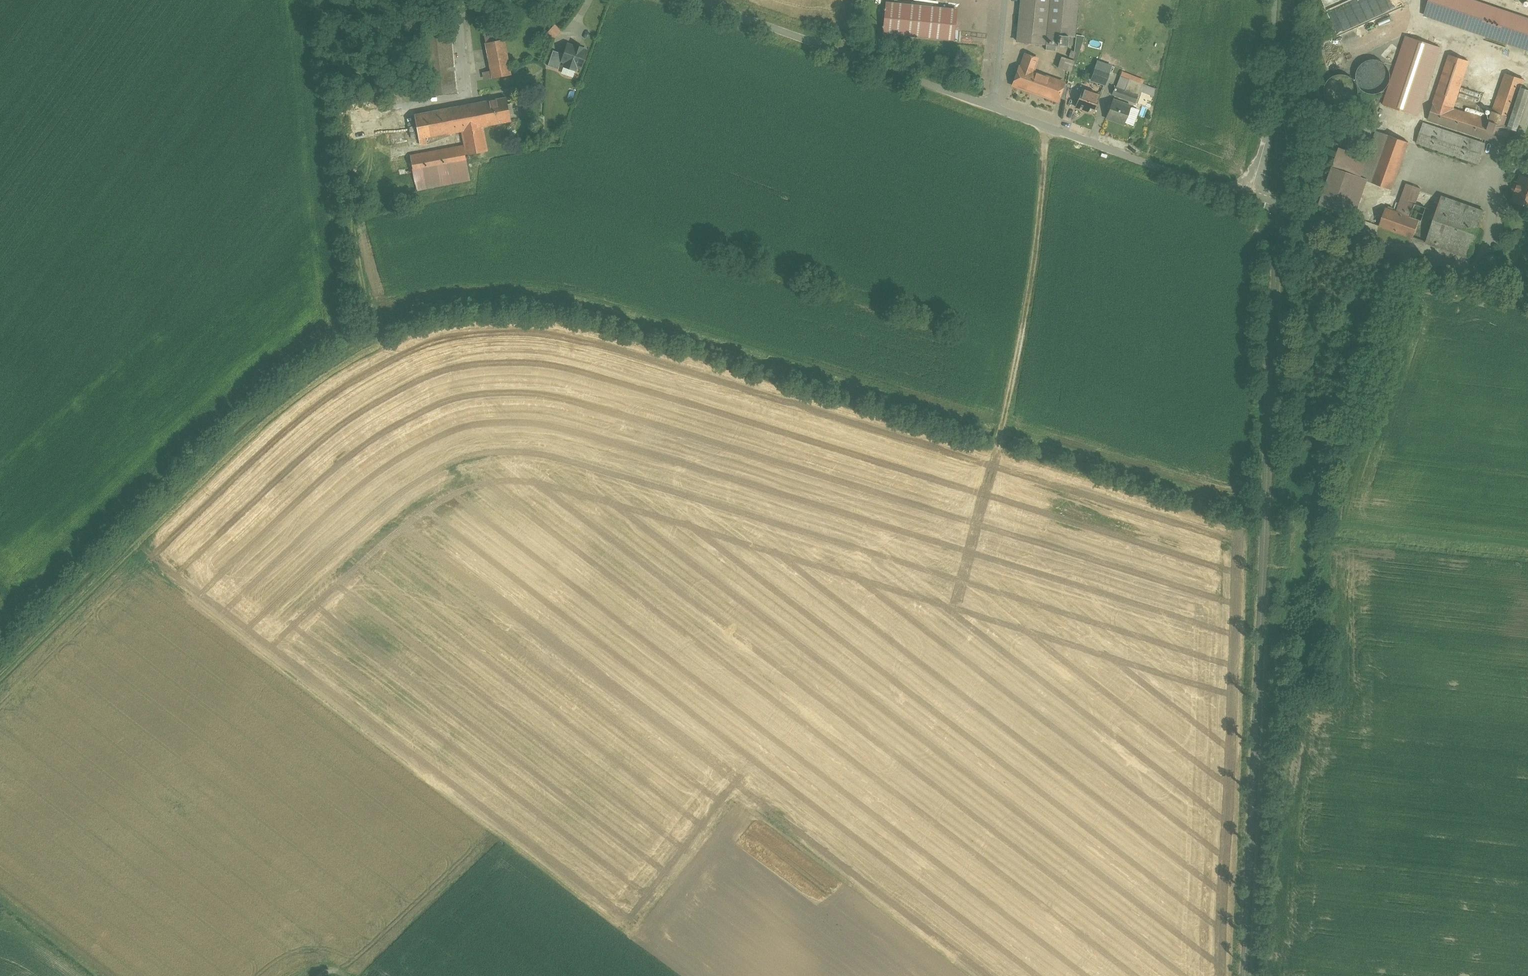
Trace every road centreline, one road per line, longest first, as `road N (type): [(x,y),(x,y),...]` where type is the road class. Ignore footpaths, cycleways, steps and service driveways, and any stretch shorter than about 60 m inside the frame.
road 1 (unclassified): [(715,0),(989,109),(1527,300)]
road 2 (track): [(1251,197),(1269,112),(1274,0)]

